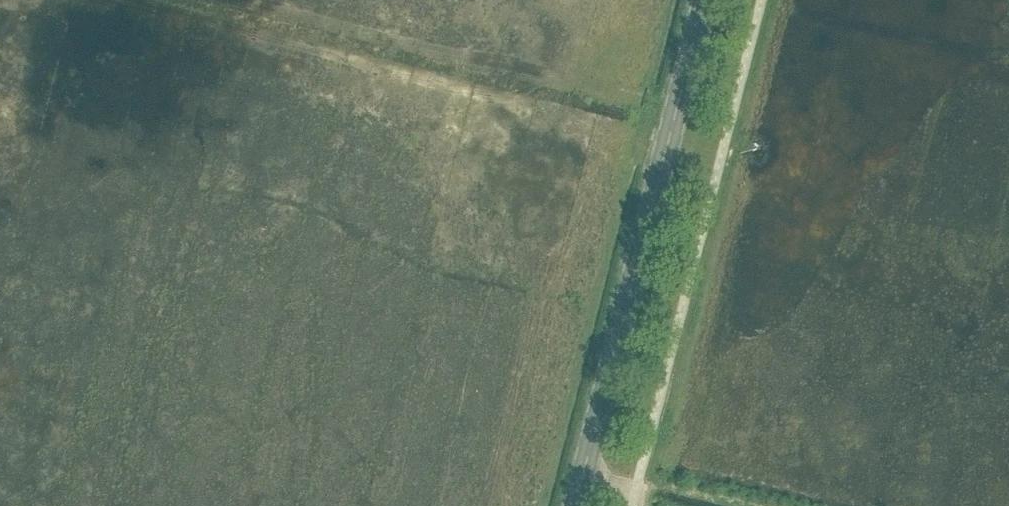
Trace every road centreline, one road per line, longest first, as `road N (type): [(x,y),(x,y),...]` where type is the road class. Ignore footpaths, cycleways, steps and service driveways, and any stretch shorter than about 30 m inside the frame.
road 1 (primary): [(575,505),(705,0)]

